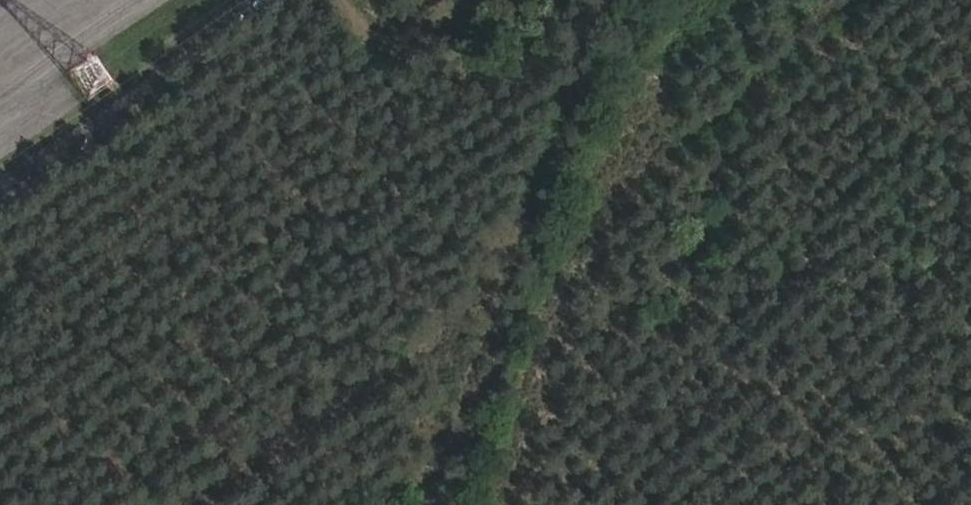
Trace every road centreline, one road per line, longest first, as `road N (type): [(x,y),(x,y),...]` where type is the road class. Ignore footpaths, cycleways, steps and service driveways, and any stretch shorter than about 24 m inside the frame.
road 1 (track): [(491,504),(604,158),(677,0)]
road 2 (track): [(434,504),(595,0)]
road 3 (track): [(464,0),(385,38),(343,0)]

